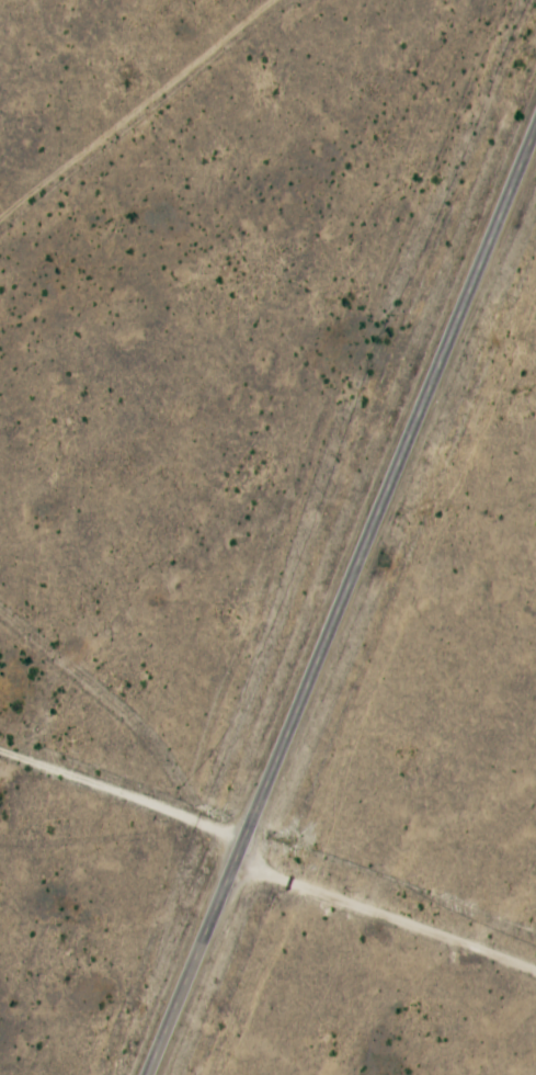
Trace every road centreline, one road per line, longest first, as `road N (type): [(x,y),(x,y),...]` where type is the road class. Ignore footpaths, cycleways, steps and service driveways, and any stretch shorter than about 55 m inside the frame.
road 1 (secondary): [(535,130),(148,1074)]
road 2 (residential): [(0,566),(253,819),(535,921)]
road 3 (residential): [(222,0),(0,175)]

